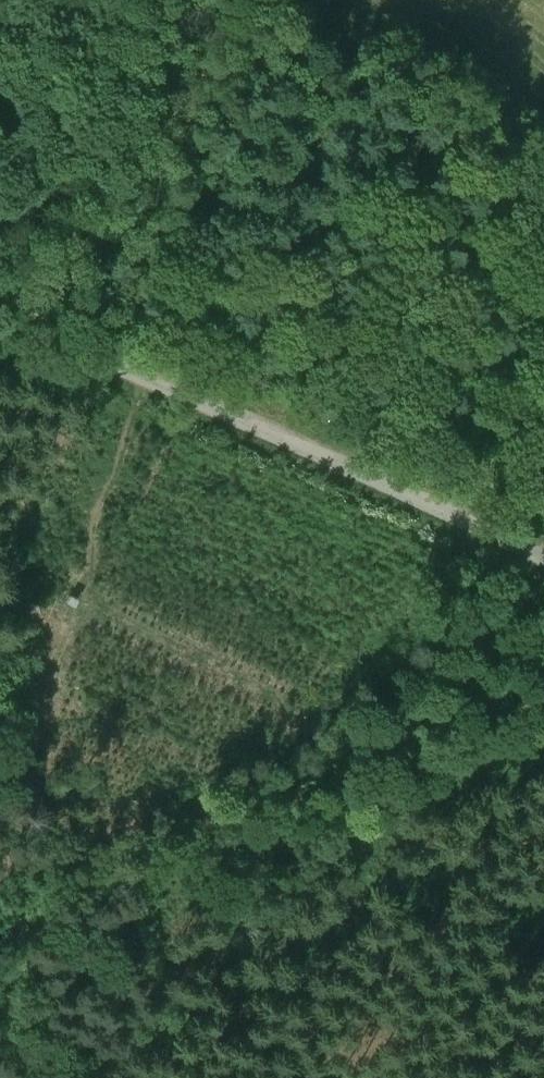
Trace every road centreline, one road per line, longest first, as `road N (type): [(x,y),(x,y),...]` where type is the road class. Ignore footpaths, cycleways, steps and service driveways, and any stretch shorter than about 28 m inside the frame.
road 1 (unclassified): [(0,301),(543,559)]

